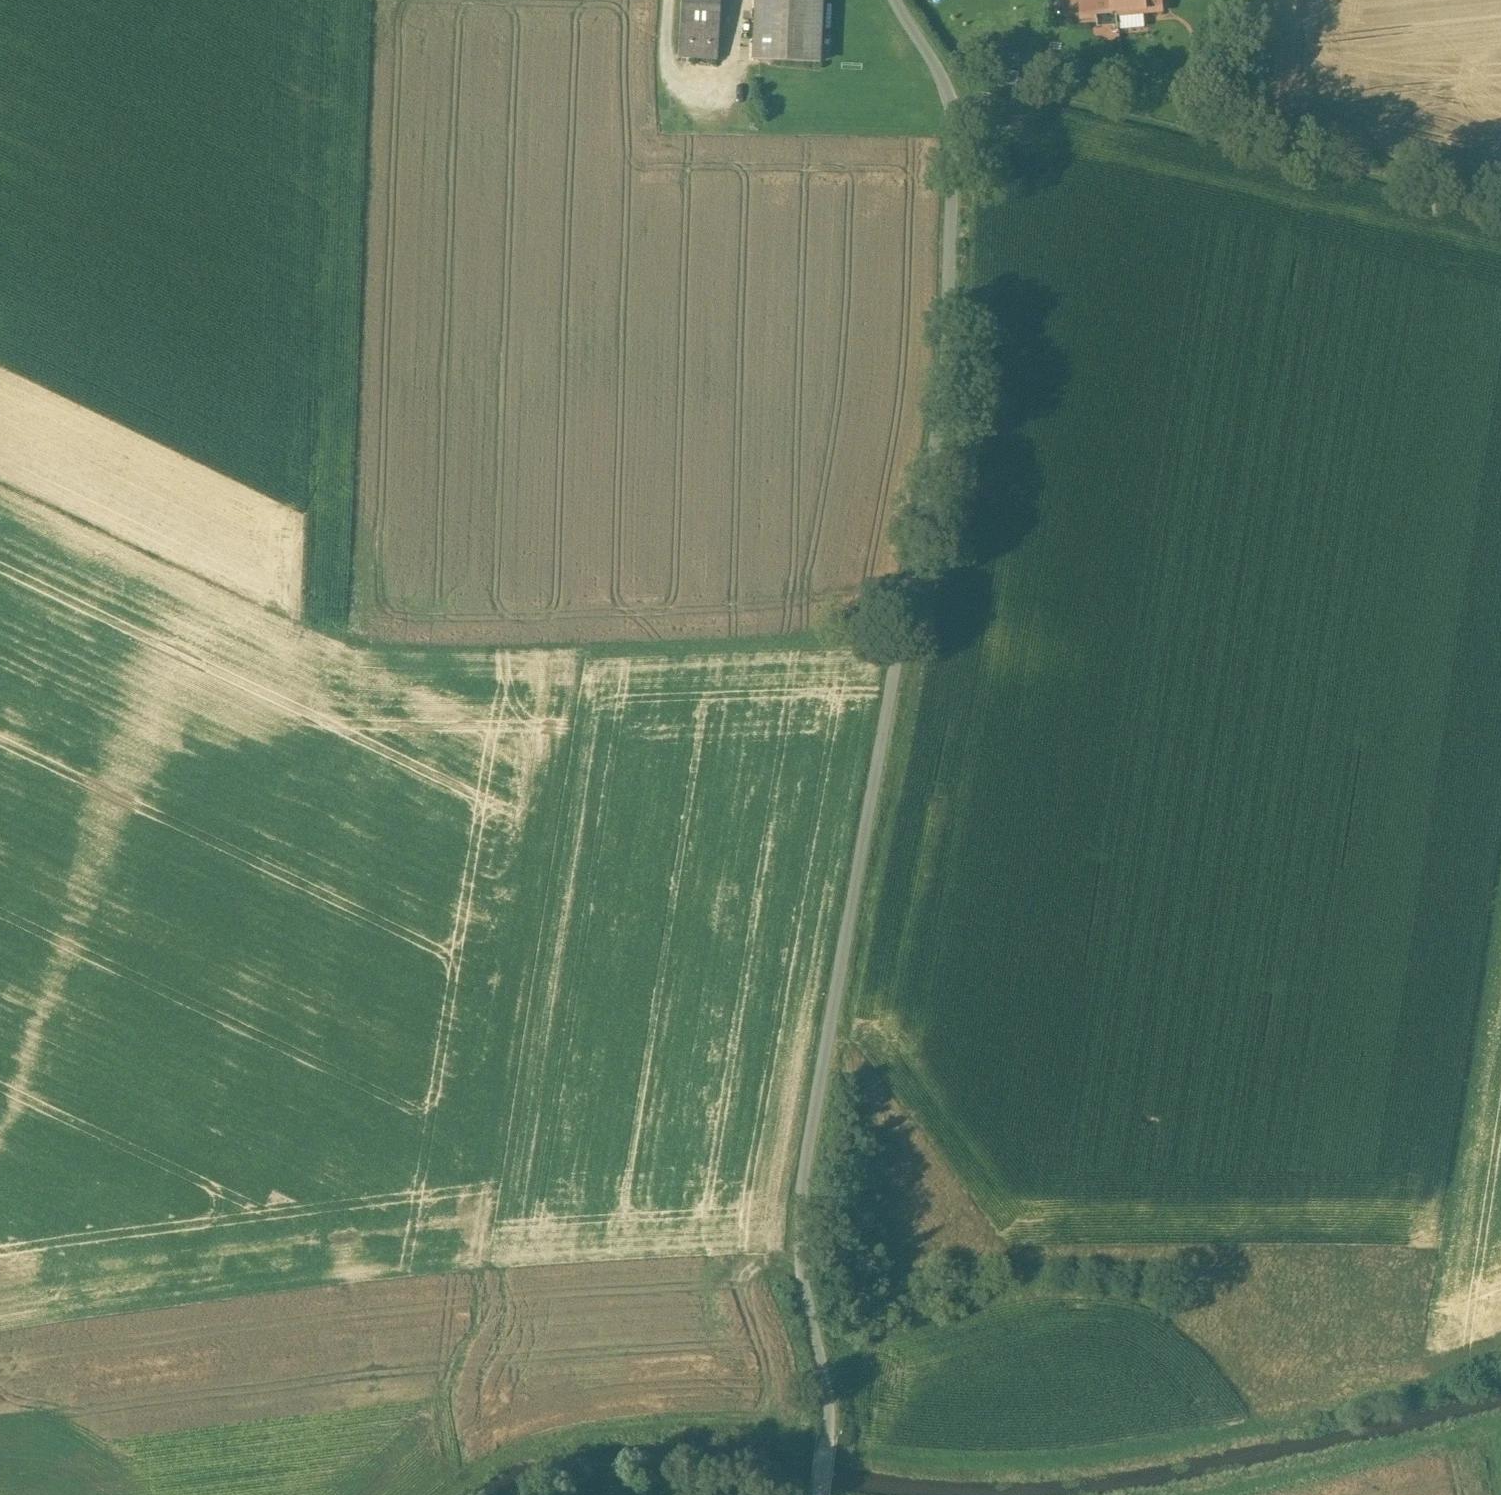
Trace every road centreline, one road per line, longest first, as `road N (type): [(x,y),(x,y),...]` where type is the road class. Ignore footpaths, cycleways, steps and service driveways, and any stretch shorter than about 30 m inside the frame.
road 1 (unclassified): [(895,0),(943,81),(954,129),(943,425),(801,1202),(801,1274),(827,1435),(820,1494)]
road 2 (track): [(1500,209),(943,81)]

